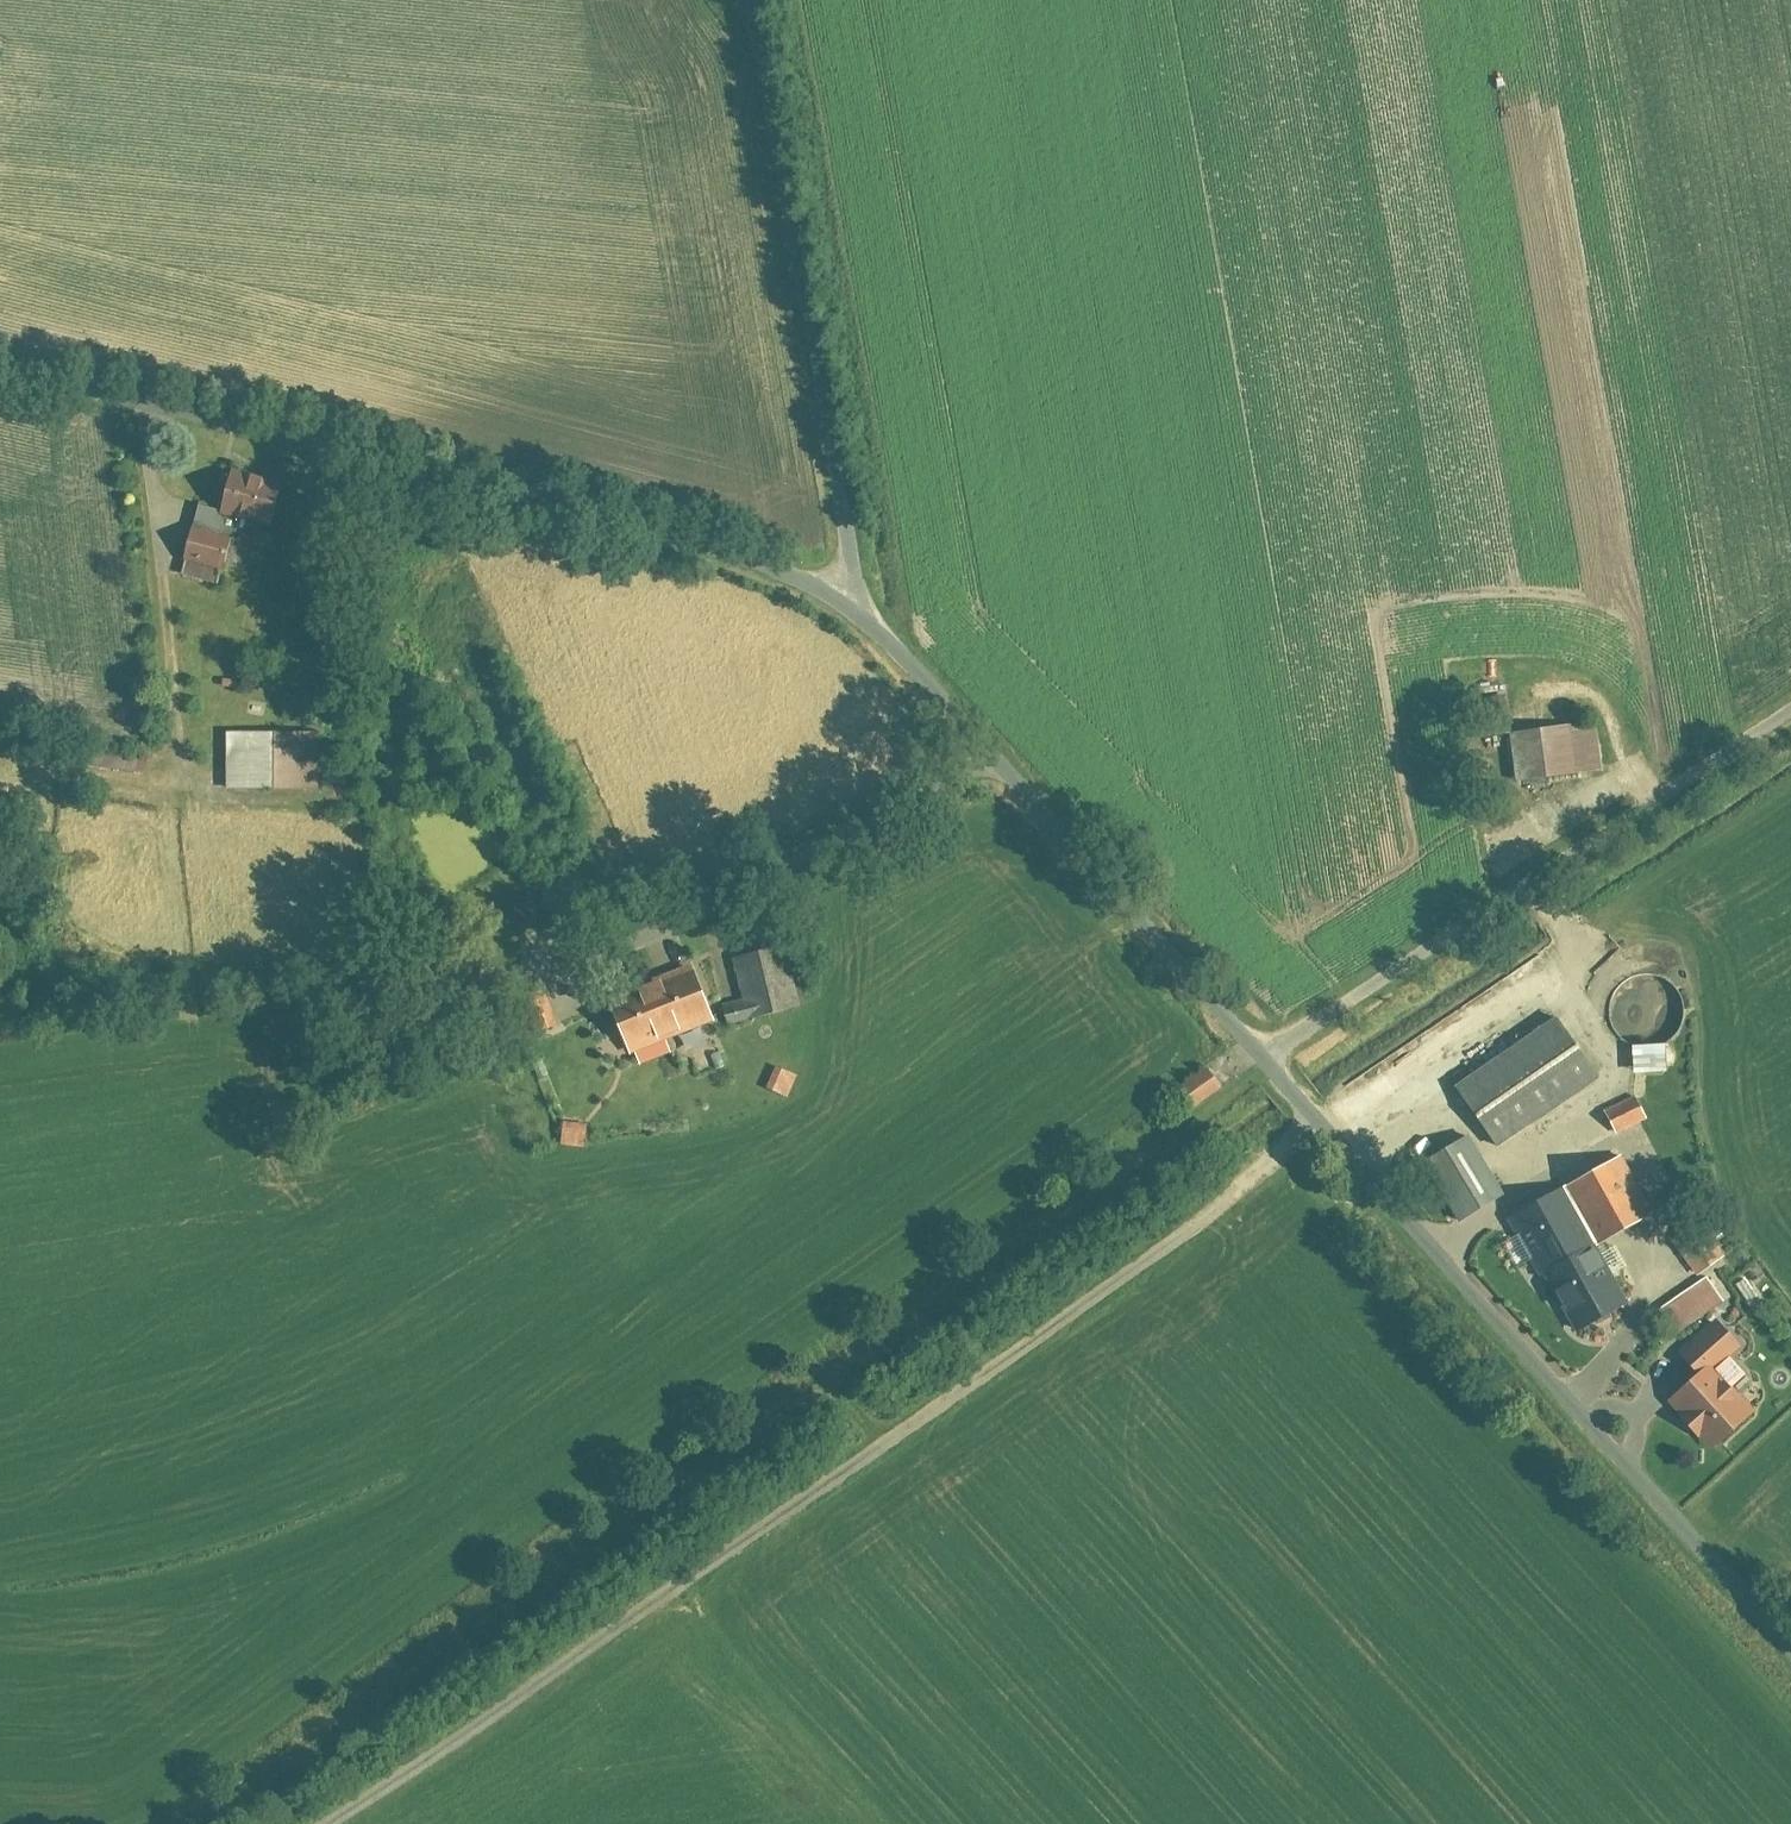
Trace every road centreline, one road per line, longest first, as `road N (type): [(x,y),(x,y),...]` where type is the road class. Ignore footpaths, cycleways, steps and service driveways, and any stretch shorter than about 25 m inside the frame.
road 1 (track): [(1320,1122),(1284,1155),(329,1823)]
road 2 (unclassified): [(0,368),(741,559),(858,602)]
road 3 (residential): [(1262,1056),(1790,1657)]
road 4 (residential): [(1790,713),(1262,1056)]
road 5 (residential): [(858,602),(754,0)]
road 6 (residential): [(461,961),(992,756)]
road 7 (unclassified): [(992,756),(1262,1056)]
road 8 (unclassified): [(858,602),(992,756)]

